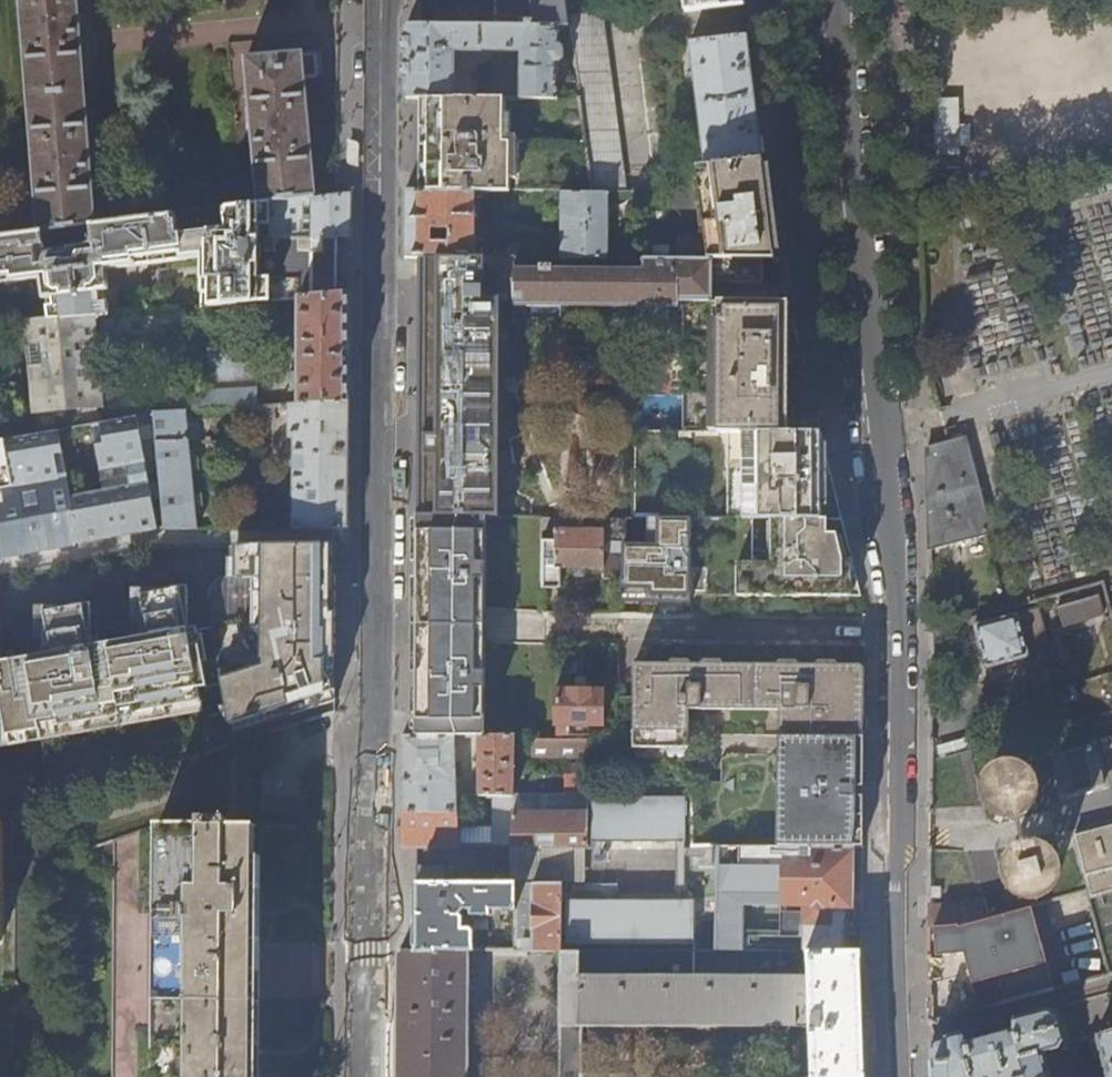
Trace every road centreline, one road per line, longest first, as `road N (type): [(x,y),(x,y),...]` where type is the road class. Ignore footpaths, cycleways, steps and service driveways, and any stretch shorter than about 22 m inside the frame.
road 1 (residential): [(899,1076),(896,575),(834,0)]
road 2 (residential): [(383,0),(369,1076)]

